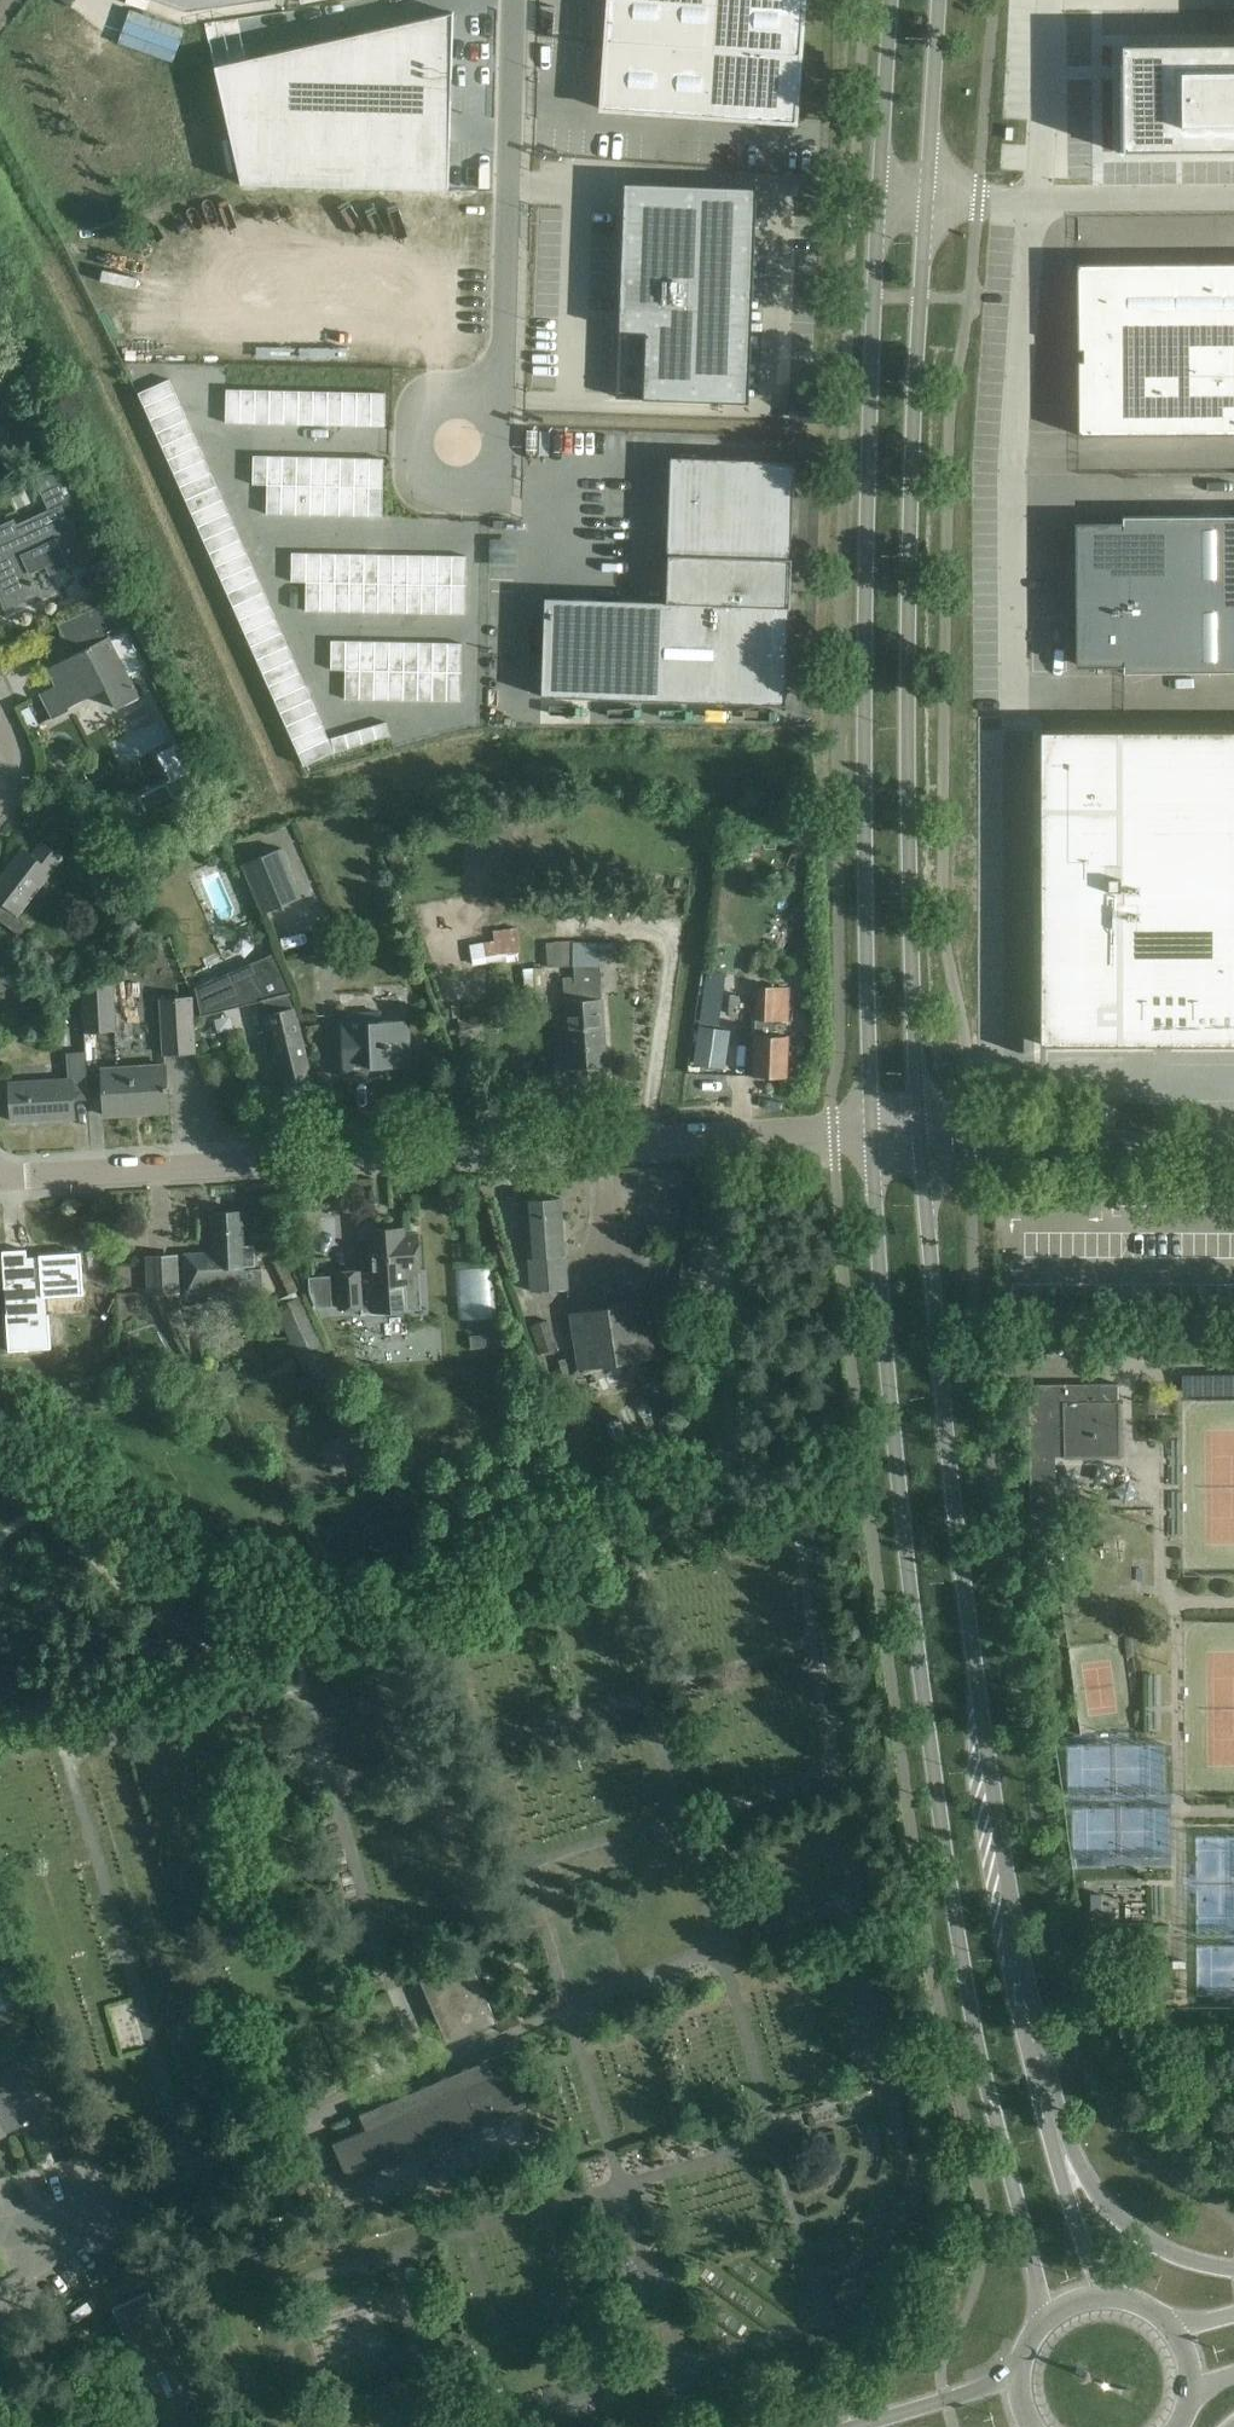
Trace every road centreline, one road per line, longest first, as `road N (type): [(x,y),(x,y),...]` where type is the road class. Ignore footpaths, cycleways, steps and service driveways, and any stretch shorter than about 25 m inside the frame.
road 1 (tertiary): [(867,1132),(887,1404),(968,1974),(1056,2312)]
road 2 (tertiary): [(1059,2152),(1018,1953),(947,1463),(925,1161)]
road 3 (tertiary): [(887,196),(867,1132)]
road 4 (tertiary): [(923,1120),(912,839),(926,198)]
road 5 (residential): [(0,1180),(867,1132)]
road 6 (unclassified): [(499,391),(512,0)]
road 7 (unclassified): [(926,198),(1233,198)]
road 8 (unclassified): [(499,391),(453,390),(430,402),(418,418),(427,478),(445,491),(477,492),(495,462),(498,401)]
road 9 (secondary): [(1233,2272),(1146,2240),(1059,2152)]
road 10 (tertiary): [(926,198),(937,0)]
road 11 (tertiary): [(895,0),(887,196)]
road 12 (unclassified): [(1233,1147),(1039,1139)]
road 13 (secondary): [(1020,2370),(844,2426)]
road 14 (tertiary): [(1106,2298),(1059,2152)]
road 15 (residential): [(0,2238),(114,2191)]

